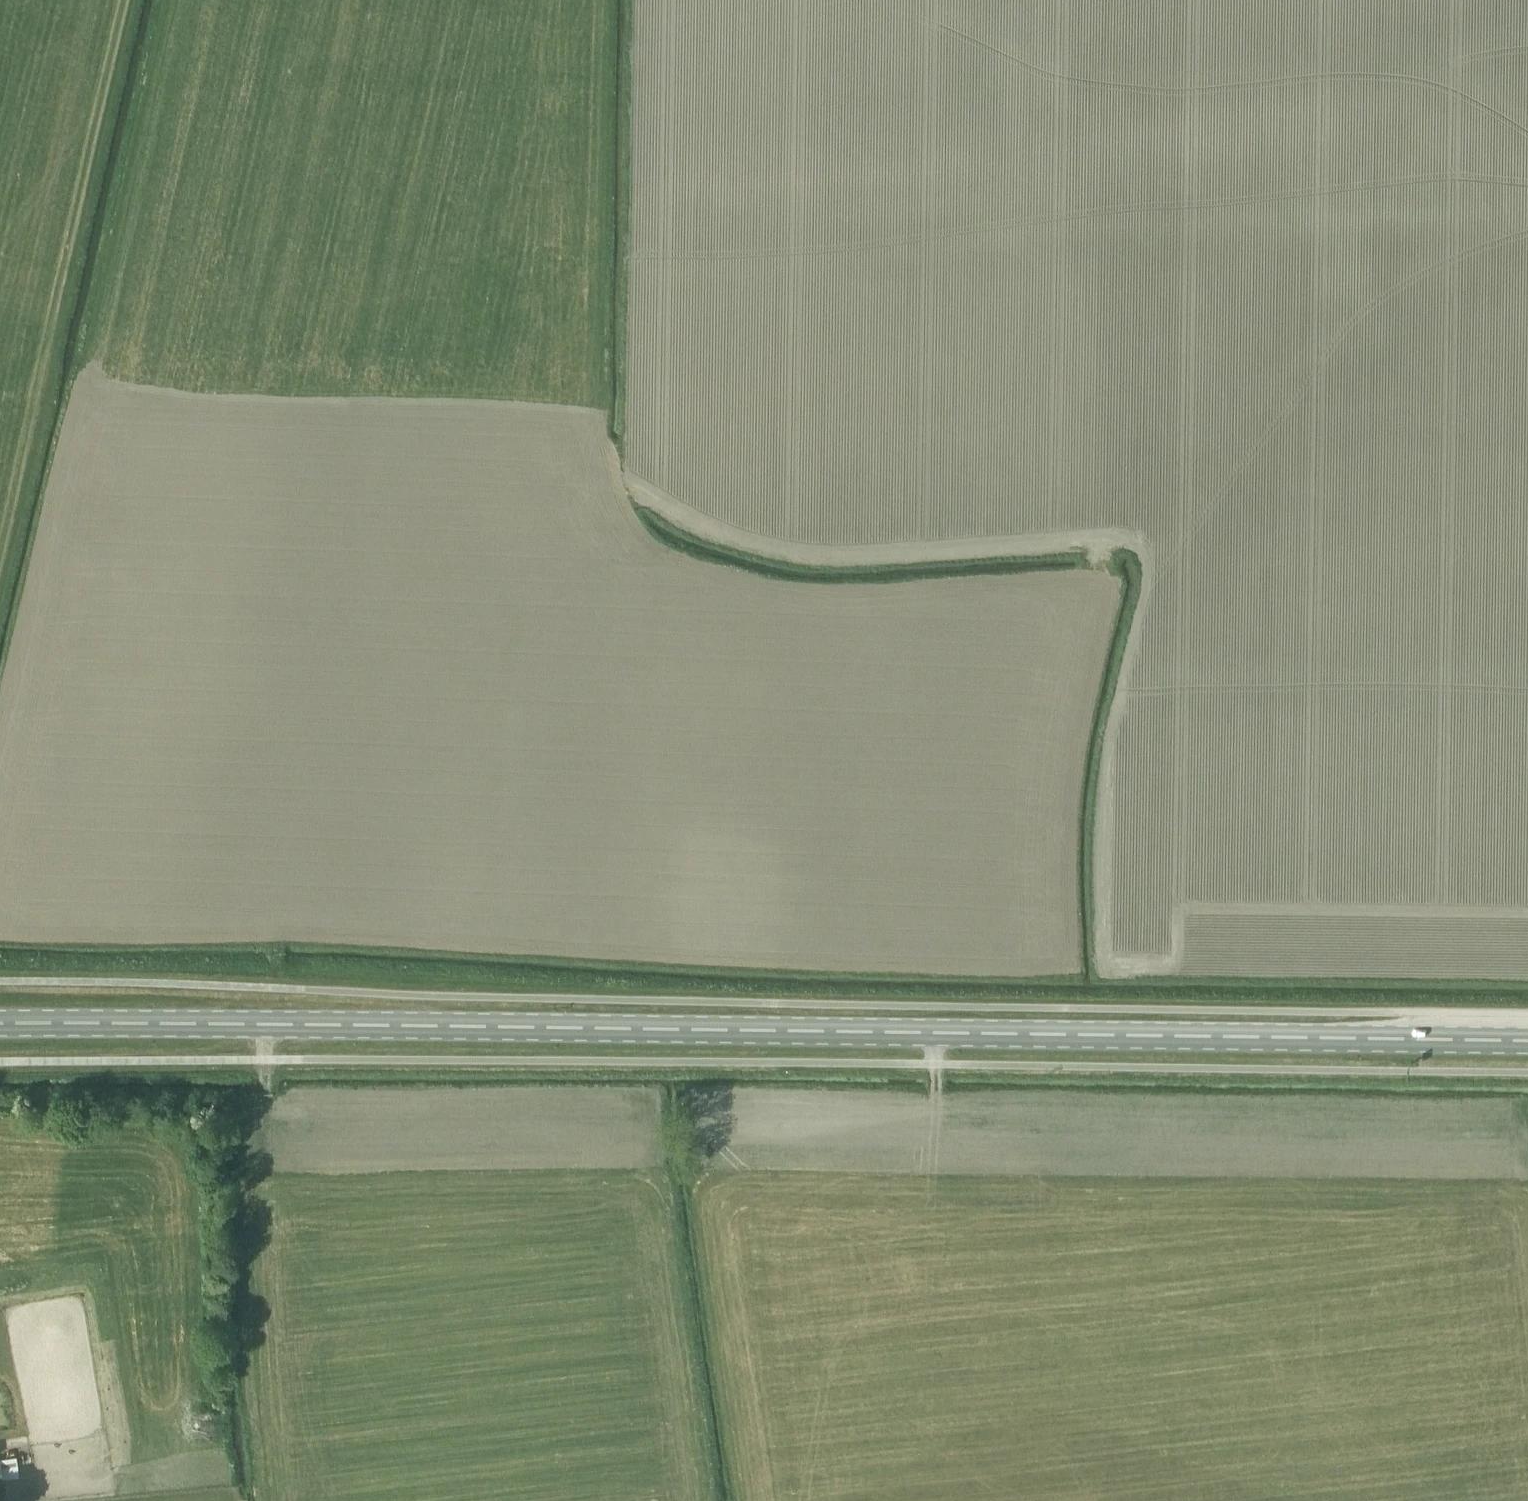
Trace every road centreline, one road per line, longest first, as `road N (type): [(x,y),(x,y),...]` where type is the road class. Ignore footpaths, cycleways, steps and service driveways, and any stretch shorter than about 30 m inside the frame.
road 1 (primary): [(0,1019),(619,1015),(1527,1031)]
road 2 (unclassified): [(0,1062),(304,1059)]

